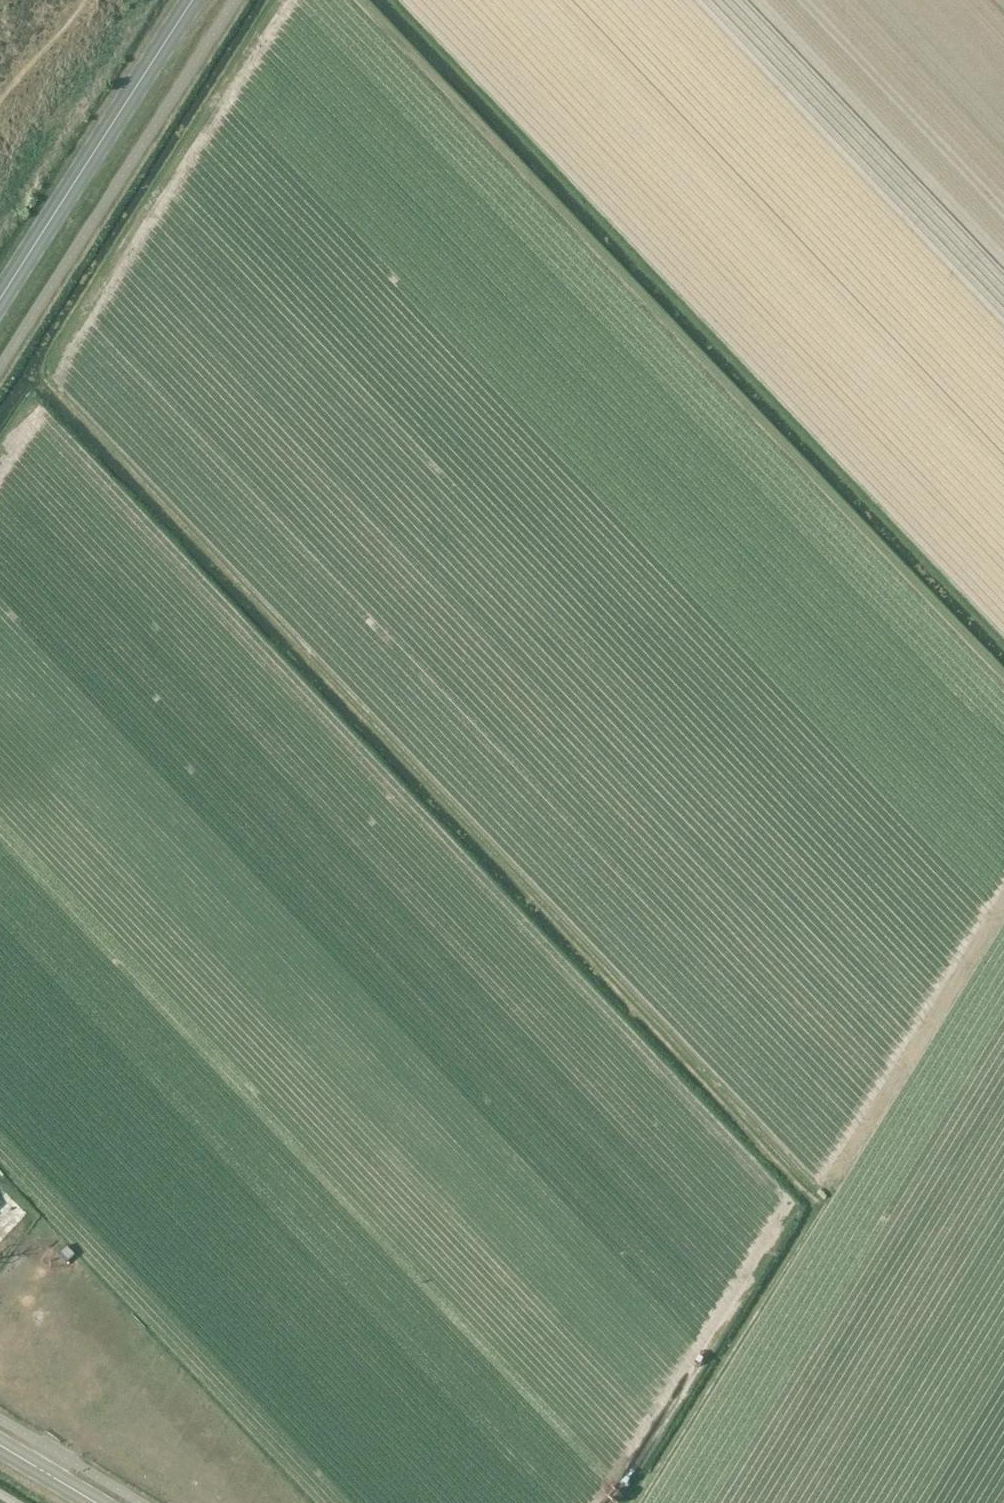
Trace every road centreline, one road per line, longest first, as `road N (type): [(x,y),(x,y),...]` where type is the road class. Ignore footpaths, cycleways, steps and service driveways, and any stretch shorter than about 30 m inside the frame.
road 1 (secondary): [(0,300),(193,0)]

